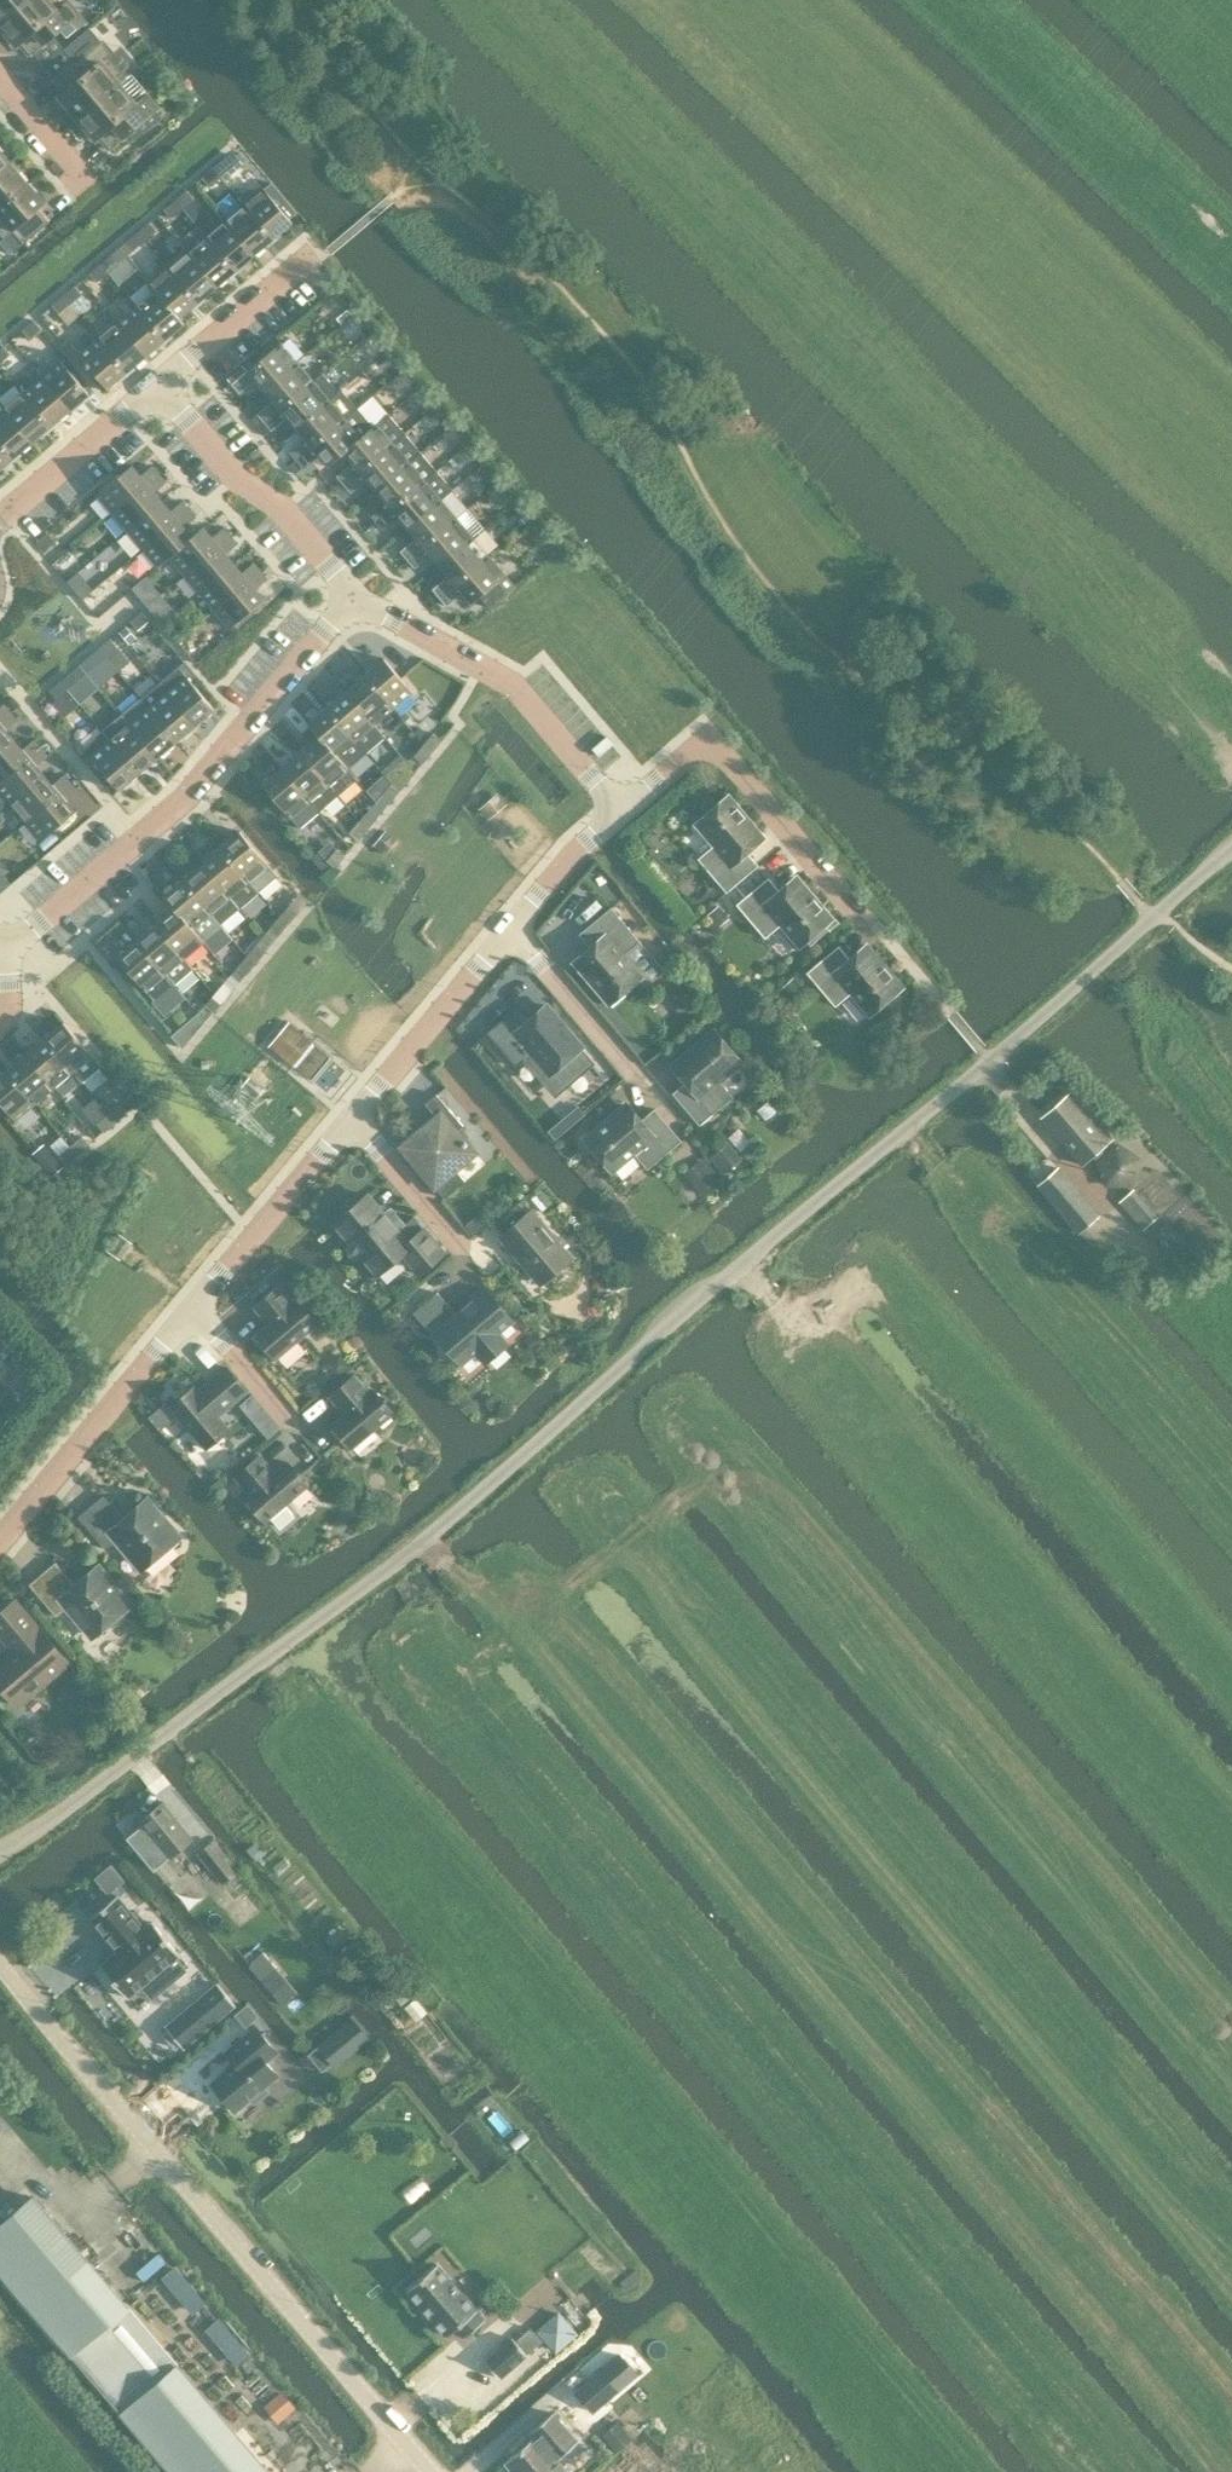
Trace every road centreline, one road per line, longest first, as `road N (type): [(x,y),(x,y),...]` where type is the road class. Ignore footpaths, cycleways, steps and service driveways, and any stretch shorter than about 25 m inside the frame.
road 1 (unclassified): [(0,1850),(483,1488),(653,1330),(1231,854)]
road 2 (tertiary): [(423,2471),(0,1967)]
road 3 (residential): [(11,947),(141,834),(352,596)]
road 4 (residential): [(876,935),(702,730),(617,804)]
road 5 (residential): [(617,804),(480,665),(352,596)]
road 6 (residential): [(190,1314),(0,1535)]
road 7 (residential): [(352,596),(285,510),(239,475),(160,382)]
road 8 (residential): [(354,1117),(190,1314)]
road 9 (residential): [(509,925),(354,1117)]
road 10 (residential): [(652,1086),(509,925)]
road 11 (residential): [(0,513),(160,382)]
road 12 (residential): [(160,382),(322,255)]
road 13 (residential): [(311,1448),(190,1314)]
road 14 (residential): [(461,1248),(354,1117)]
road 15 (residential): [(617,804),(509,925)]
road 16 (residential): [(0,72),(86,177)]

